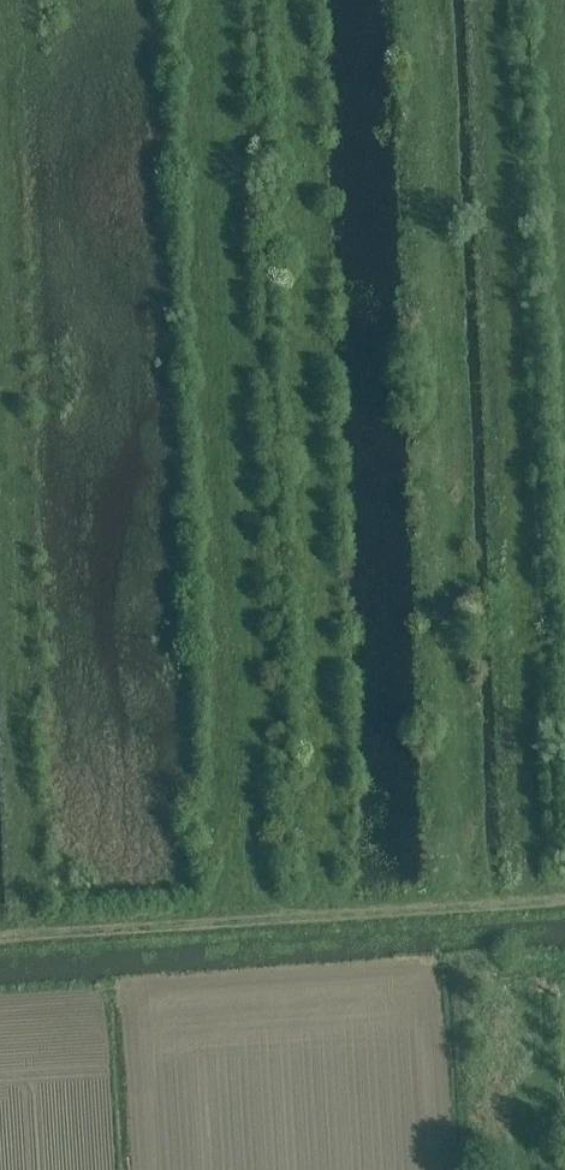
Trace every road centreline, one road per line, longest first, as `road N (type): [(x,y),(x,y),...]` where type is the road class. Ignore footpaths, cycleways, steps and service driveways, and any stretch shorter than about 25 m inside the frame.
road 1 (track): [(564,900),(0,938)]

